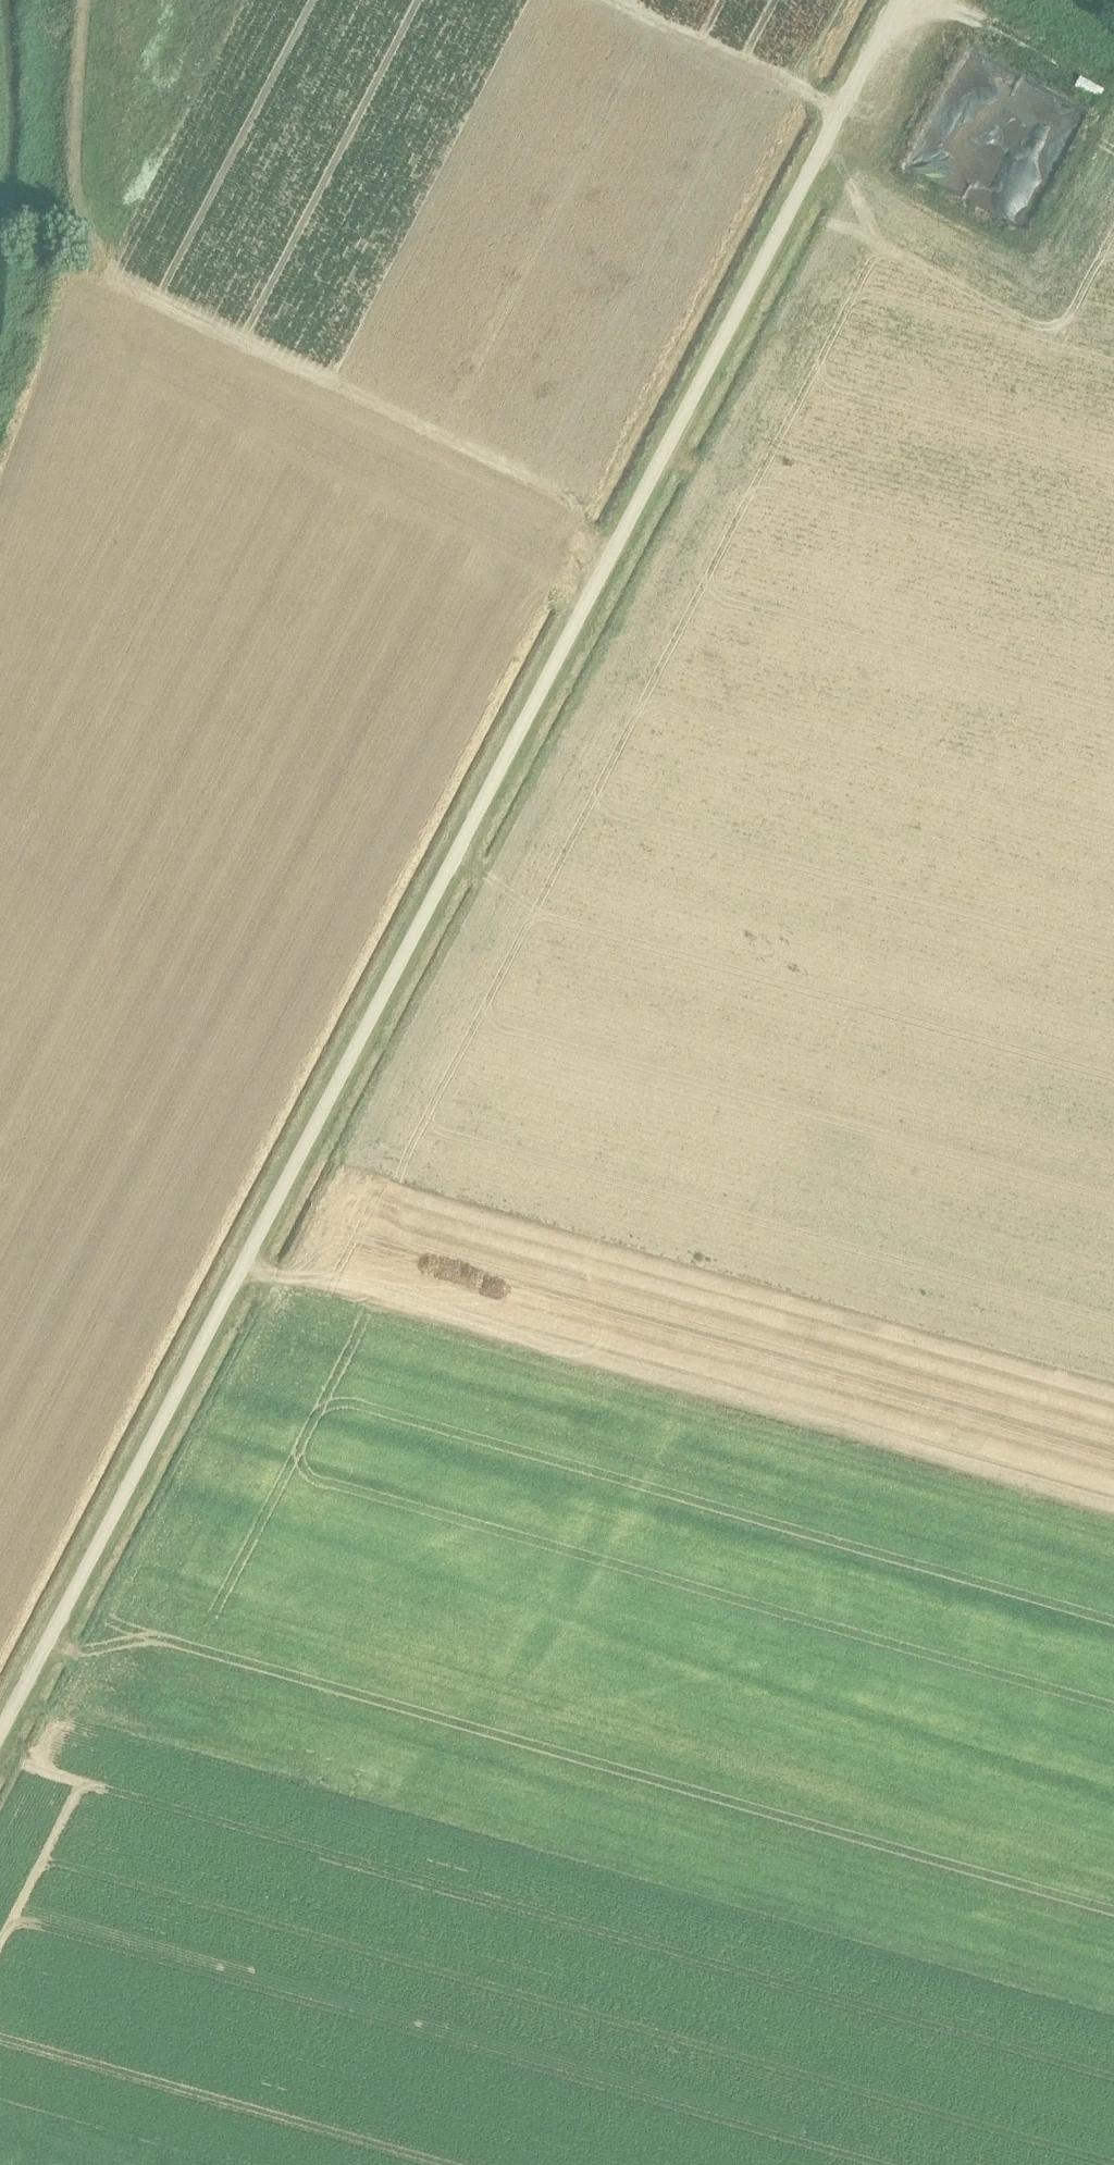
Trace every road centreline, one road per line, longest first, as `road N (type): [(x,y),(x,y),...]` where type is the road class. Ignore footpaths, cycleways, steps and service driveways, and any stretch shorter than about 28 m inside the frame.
road 1 (unclassified): [(0,1730),(903,0)]

